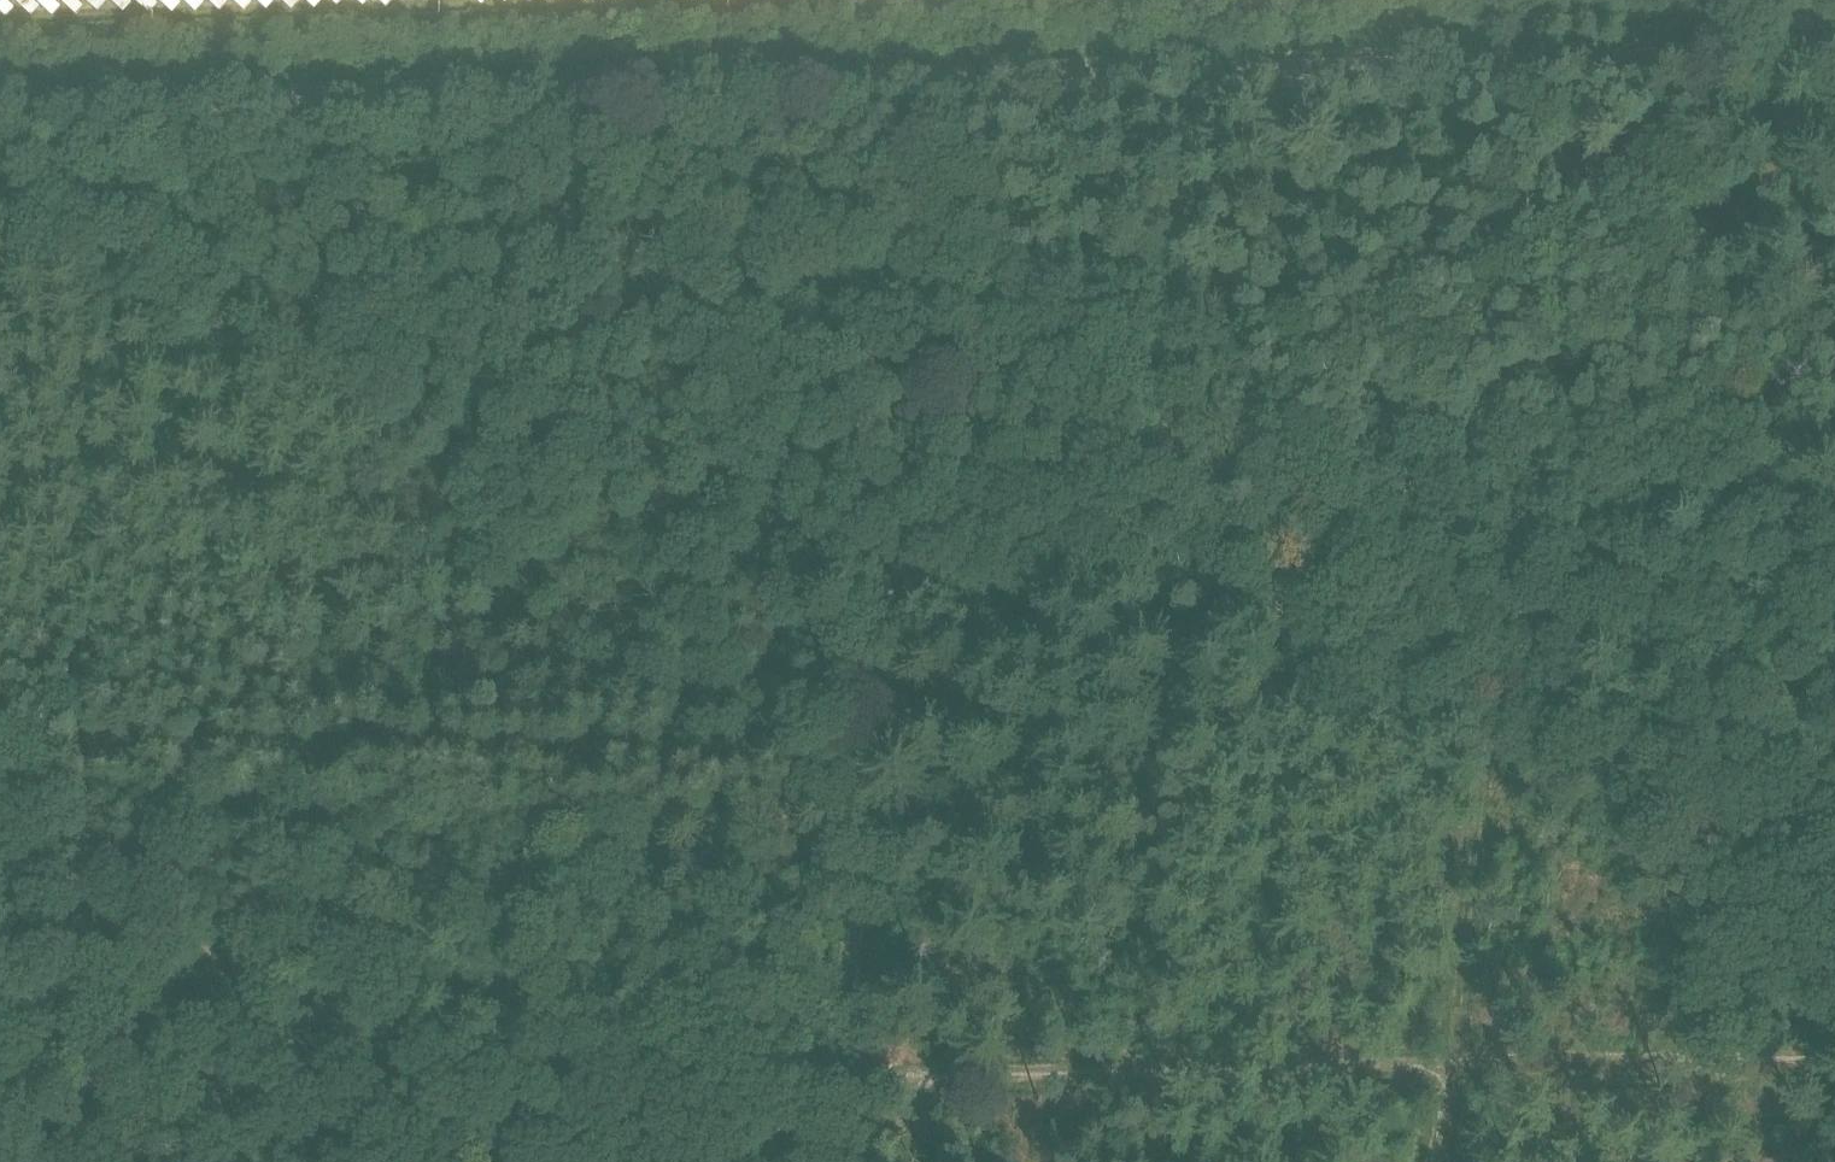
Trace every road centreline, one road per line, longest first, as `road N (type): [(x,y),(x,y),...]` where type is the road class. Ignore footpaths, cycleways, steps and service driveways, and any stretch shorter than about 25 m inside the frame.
road 1 (unclassified): [(831,1161),(952,74)]
road 2 (unclassified): [(0,106),(952,74)]
road 3 (unclassified): [(952,74),(1834,52)]

